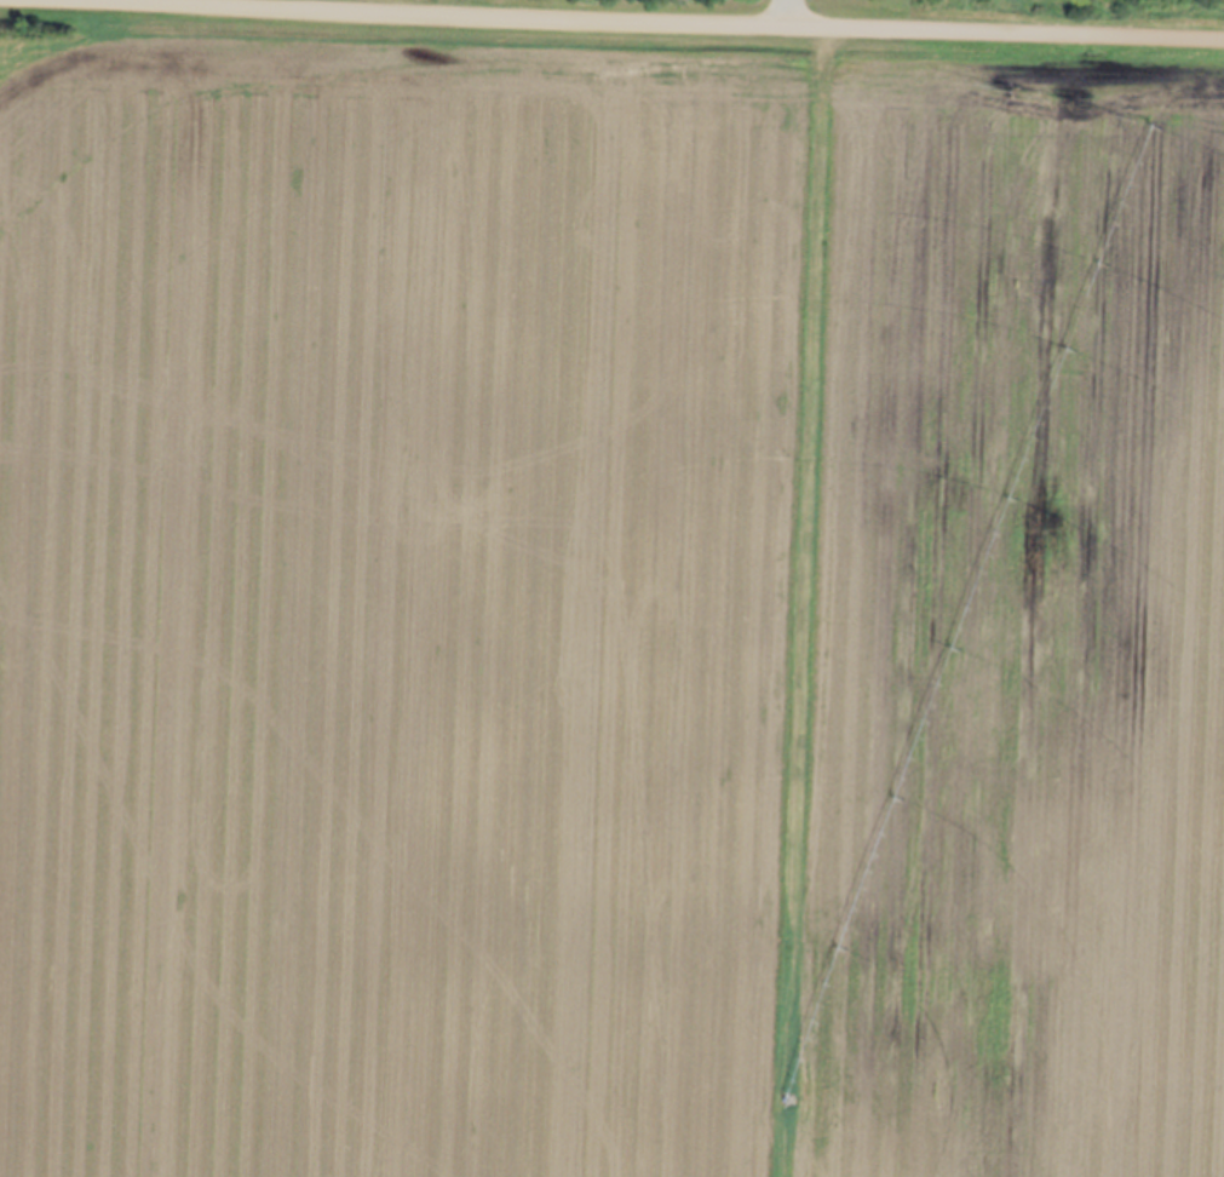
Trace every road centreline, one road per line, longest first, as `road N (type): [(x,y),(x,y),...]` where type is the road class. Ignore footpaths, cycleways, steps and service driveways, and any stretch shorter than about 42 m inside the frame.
road 1 (residential): [(1223,33),(112,0)]

